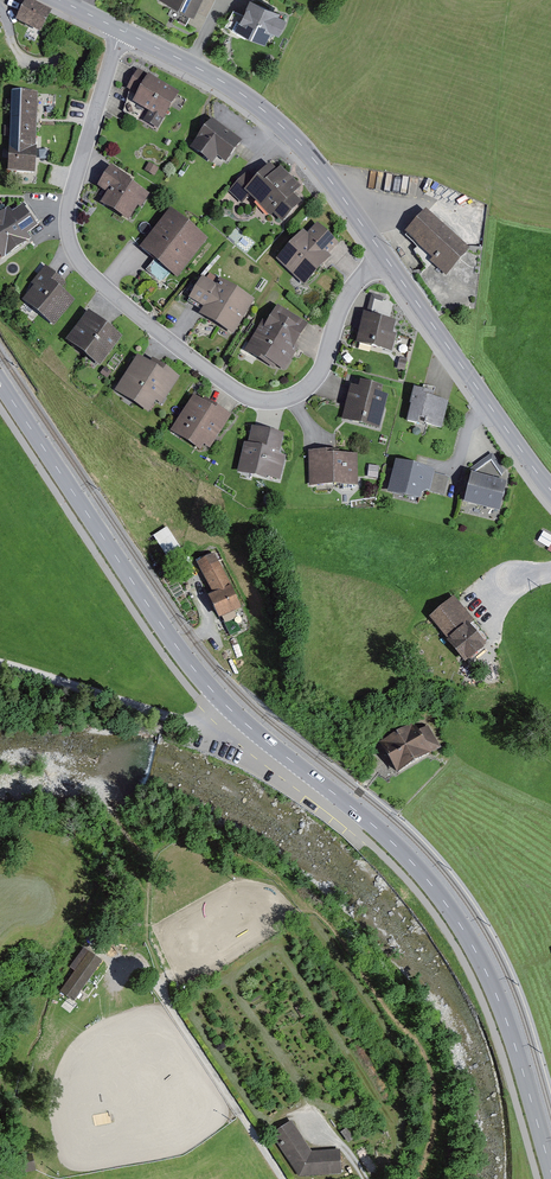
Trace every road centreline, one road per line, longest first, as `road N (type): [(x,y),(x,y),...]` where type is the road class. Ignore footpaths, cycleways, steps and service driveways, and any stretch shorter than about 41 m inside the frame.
road 1 (secondary): [(550,1172),(509,1027),(482,960),(443,898),(411,860),(204,682),(0,381)]
road 2 (residential): [(122,31),(68,214),(92,276),(171,343),(261,402),(288,400),(317,379),(343,304),(387,260)]
road 3 (tertiary): [(387,260),(313,159),(257,105),(122,31)]
road 4 (tertiary): [(550,491),(387,260)]
road 5 (residential): [(284,1178),(167,1003),(144,973),(117,961)]

